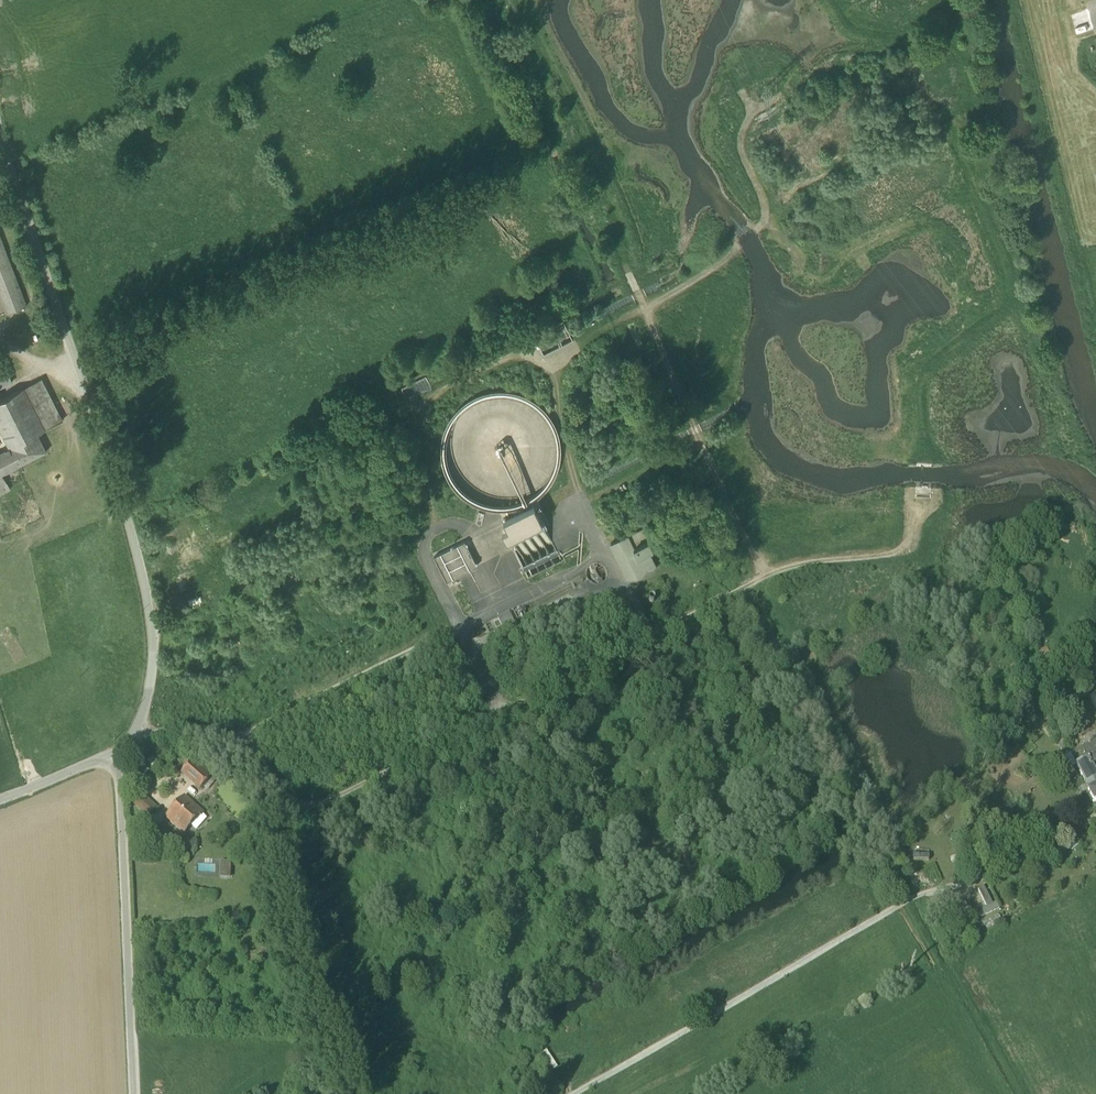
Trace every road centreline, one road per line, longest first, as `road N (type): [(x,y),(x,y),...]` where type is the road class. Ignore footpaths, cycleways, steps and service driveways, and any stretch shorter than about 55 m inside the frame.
road 1 (residential): [(120,753),(146,718),(160,663),(133,517),(0,118)]
road 2 (track): [(644,637),(762,579),(563,124)]
road 3 (track): [(233,744),(289,796),(326,804),(644,637),(630,611)]
road 4 (residential): [(134,1093),(120,753)]
road 5 (track): [(762,579),(803,562),(891,554),(910,544),(922,497)]
road 6 (residential): [(0,802),(120,753)]

